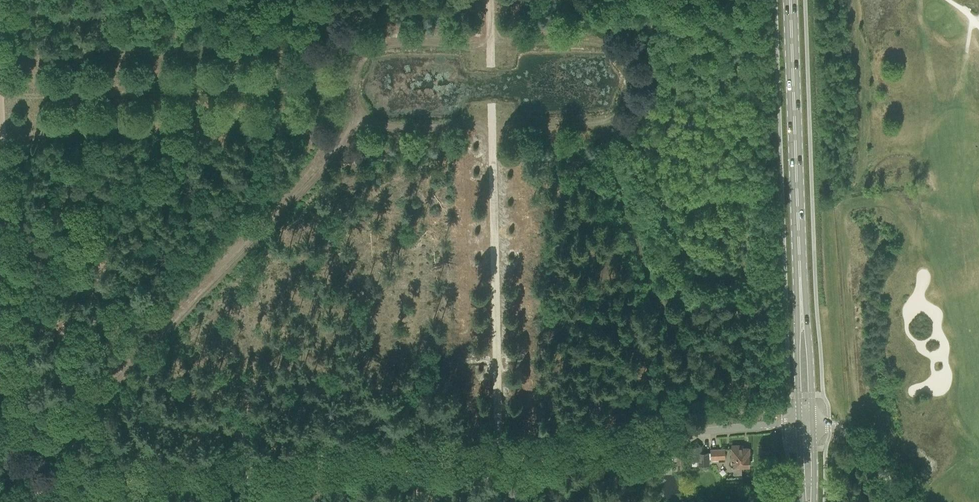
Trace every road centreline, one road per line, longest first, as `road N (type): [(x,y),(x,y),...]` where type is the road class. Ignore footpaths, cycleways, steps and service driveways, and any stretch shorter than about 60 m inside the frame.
road 1 (unclassified): [(0,479),(12,471),(801,424)]
road 2 (track): [(12,471),(0,121)]
road 3 (primary): [(802,317),(791,0)]

